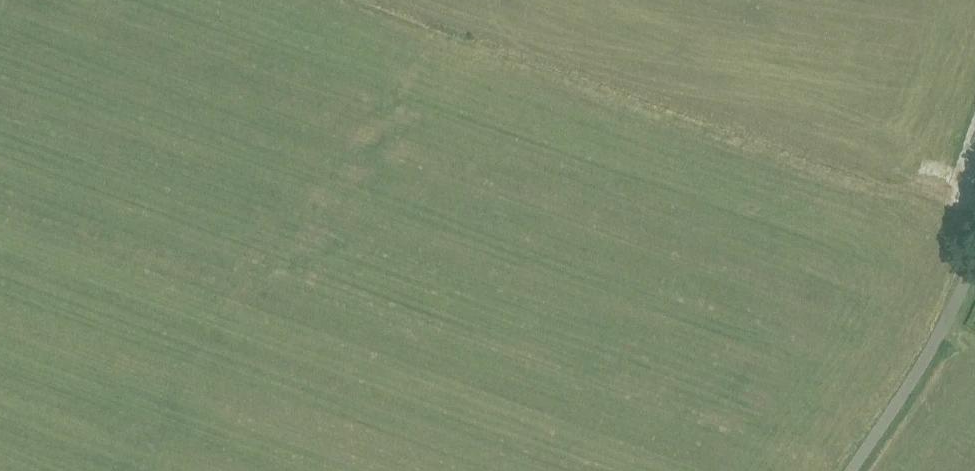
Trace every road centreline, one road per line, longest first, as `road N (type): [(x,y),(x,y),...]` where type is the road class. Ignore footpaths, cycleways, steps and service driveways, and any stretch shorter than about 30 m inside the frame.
road 1 (residential): [(974,254),(916,376),(851,470)]

